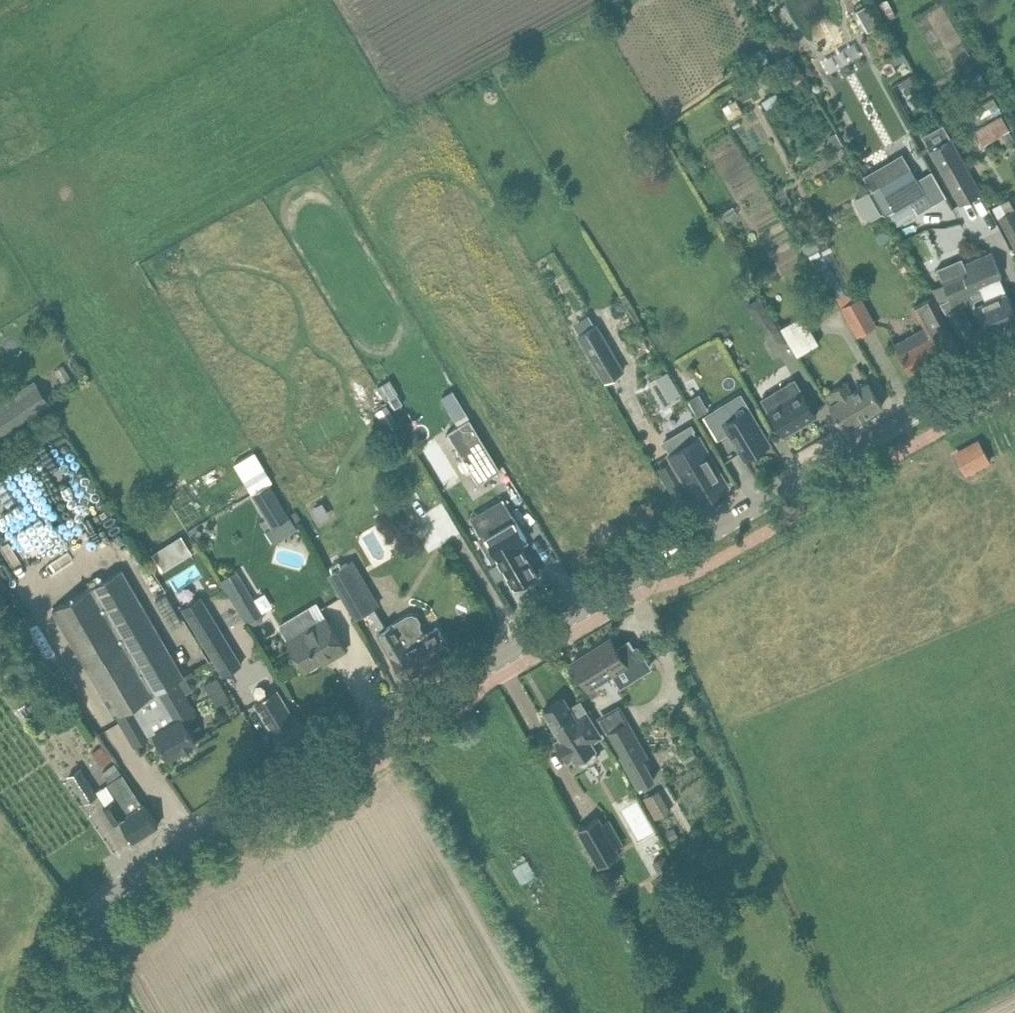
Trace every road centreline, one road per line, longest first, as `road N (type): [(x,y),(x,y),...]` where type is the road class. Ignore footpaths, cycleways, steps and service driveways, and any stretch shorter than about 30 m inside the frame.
road 1 (tertiary): [(38,1012),(103,906),(156,860),(1014,357)]

